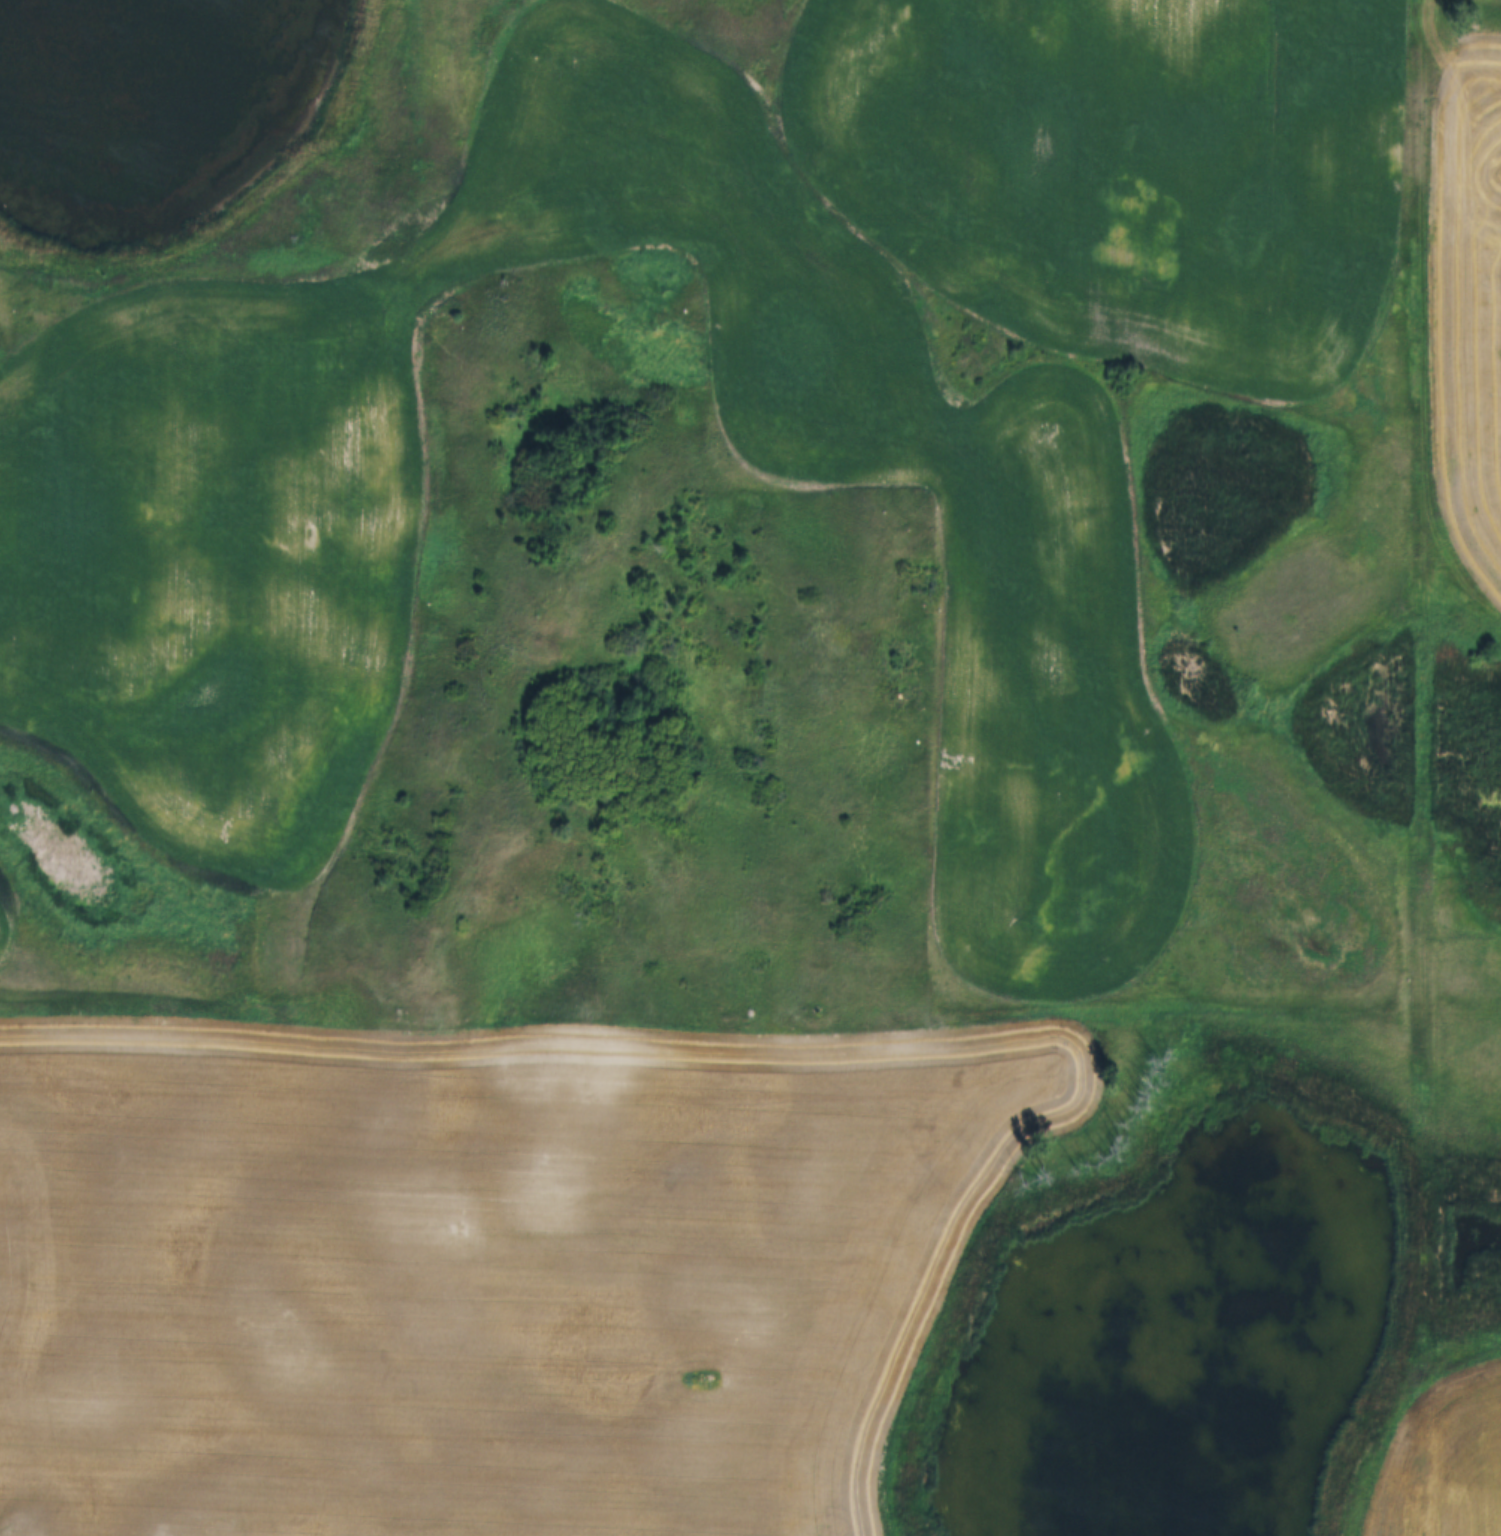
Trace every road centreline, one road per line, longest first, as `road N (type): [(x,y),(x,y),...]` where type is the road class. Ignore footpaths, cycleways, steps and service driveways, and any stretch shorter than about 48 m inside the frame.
road 1 (track): [(1431,0),(1429,187)]

